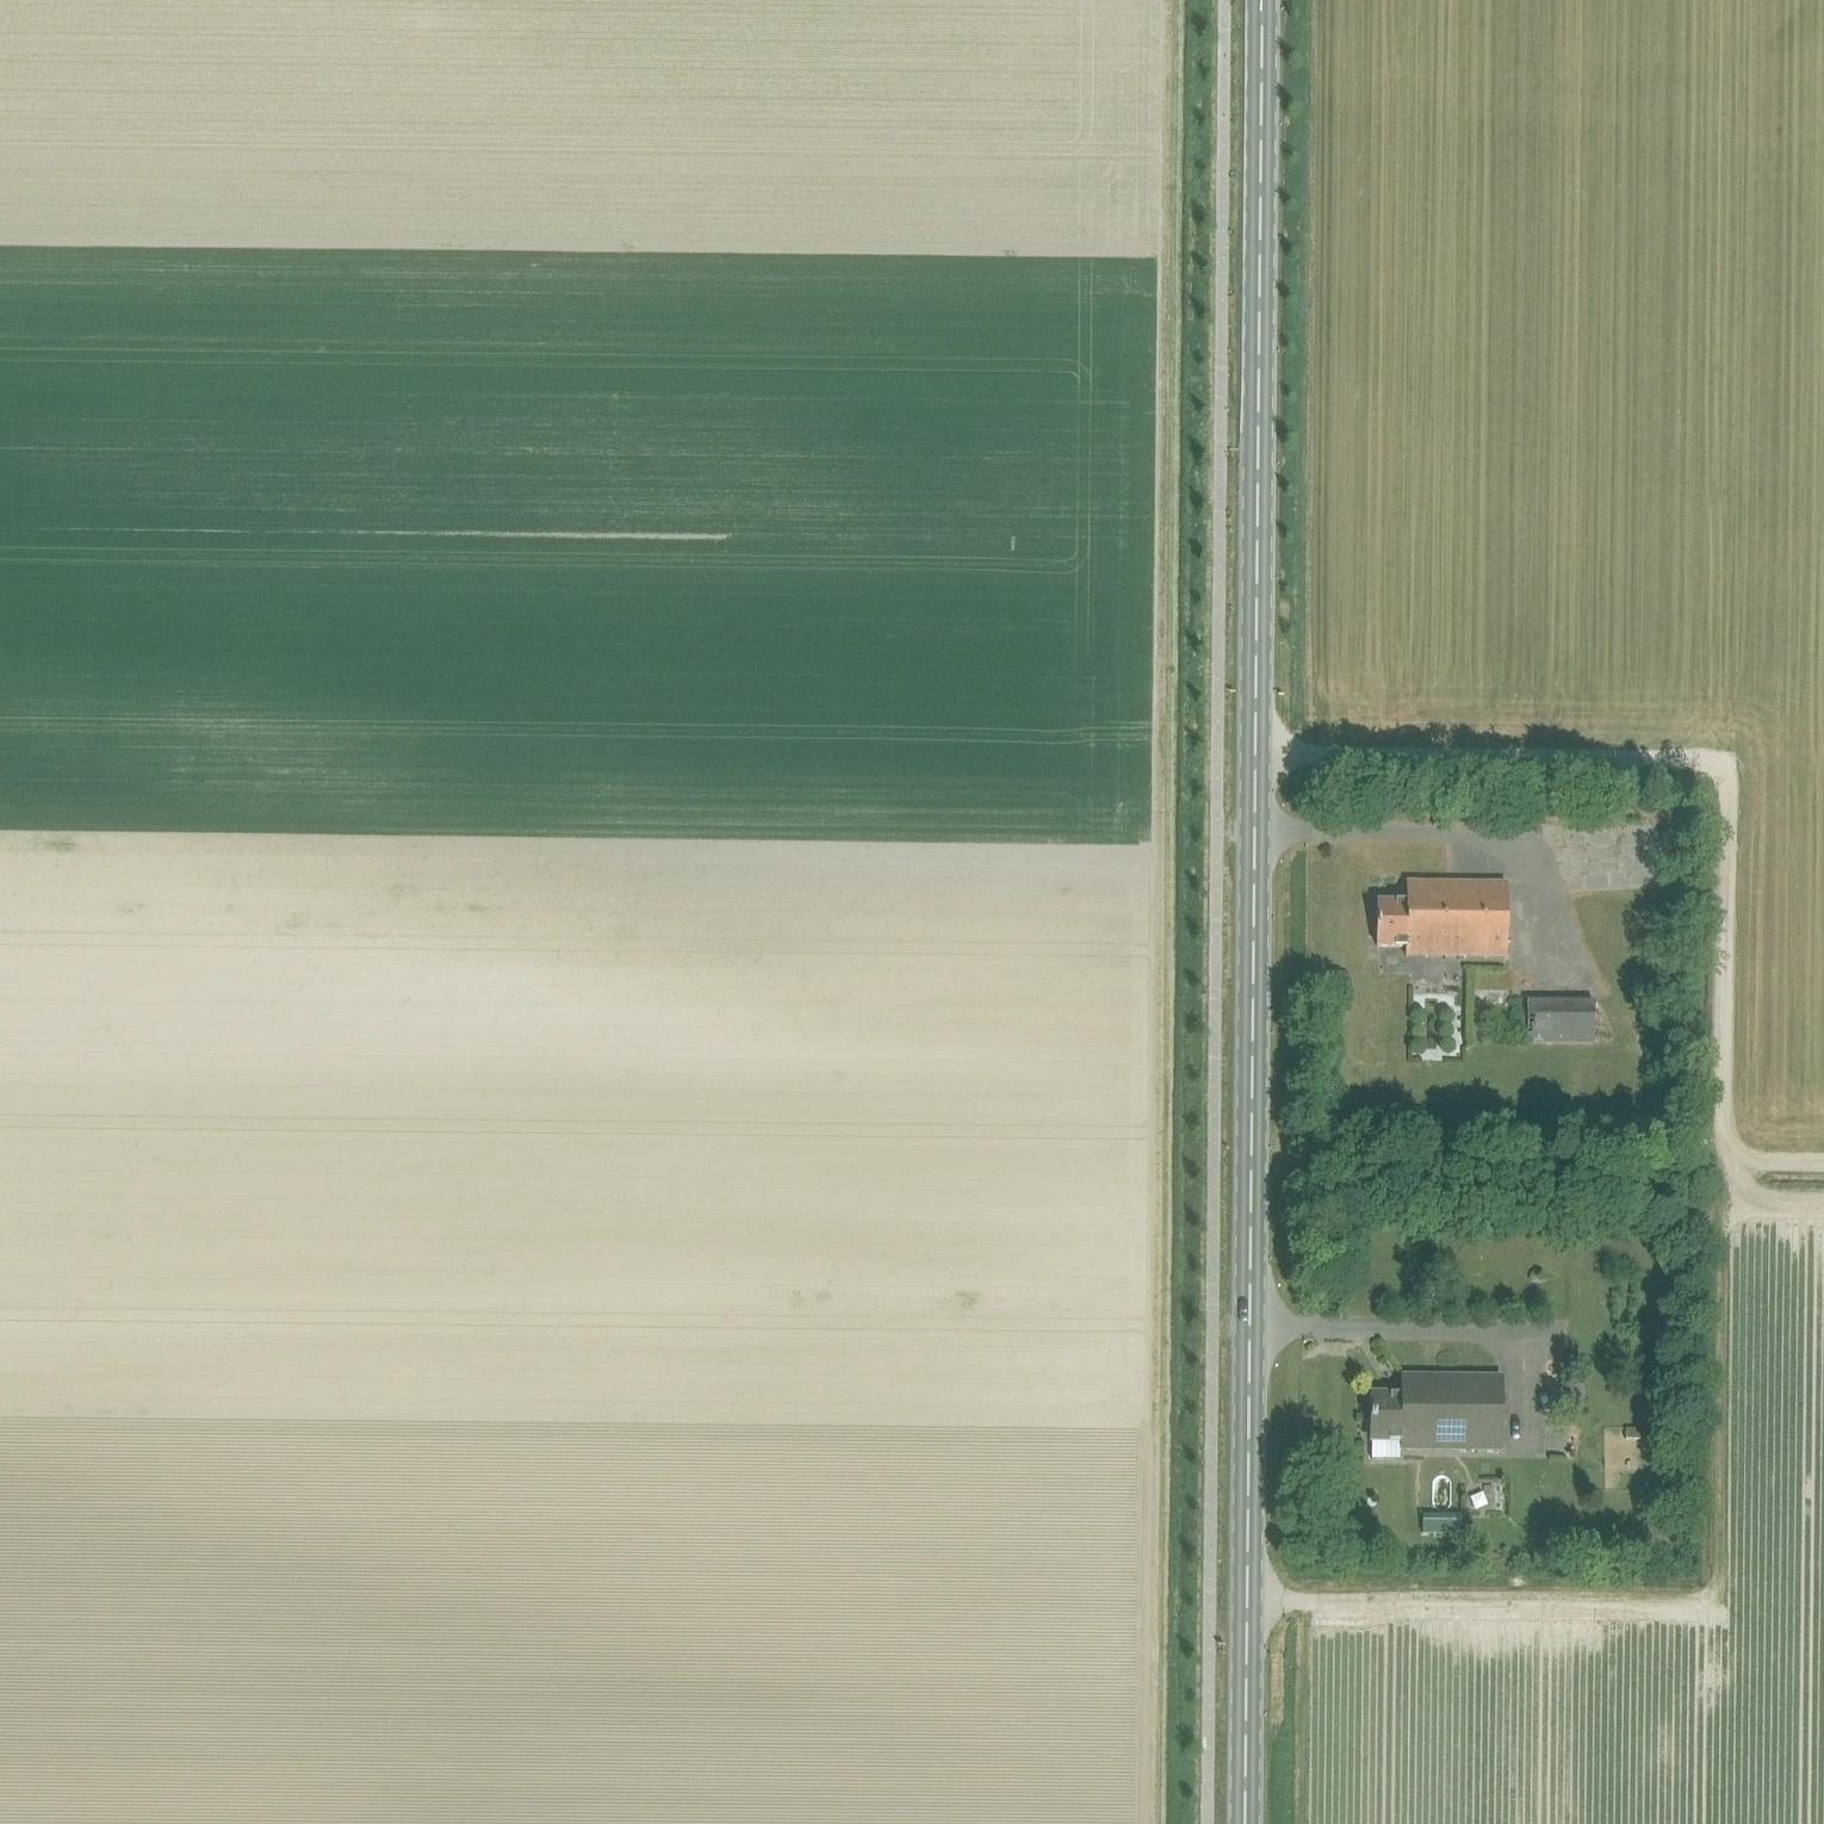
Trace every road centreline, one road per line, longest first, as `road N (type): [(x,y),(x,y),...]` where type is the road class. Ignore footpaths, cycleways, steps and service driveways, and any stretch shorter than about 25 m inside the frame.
road 1 (secondary): [(1244,1823),(1262,0)]

